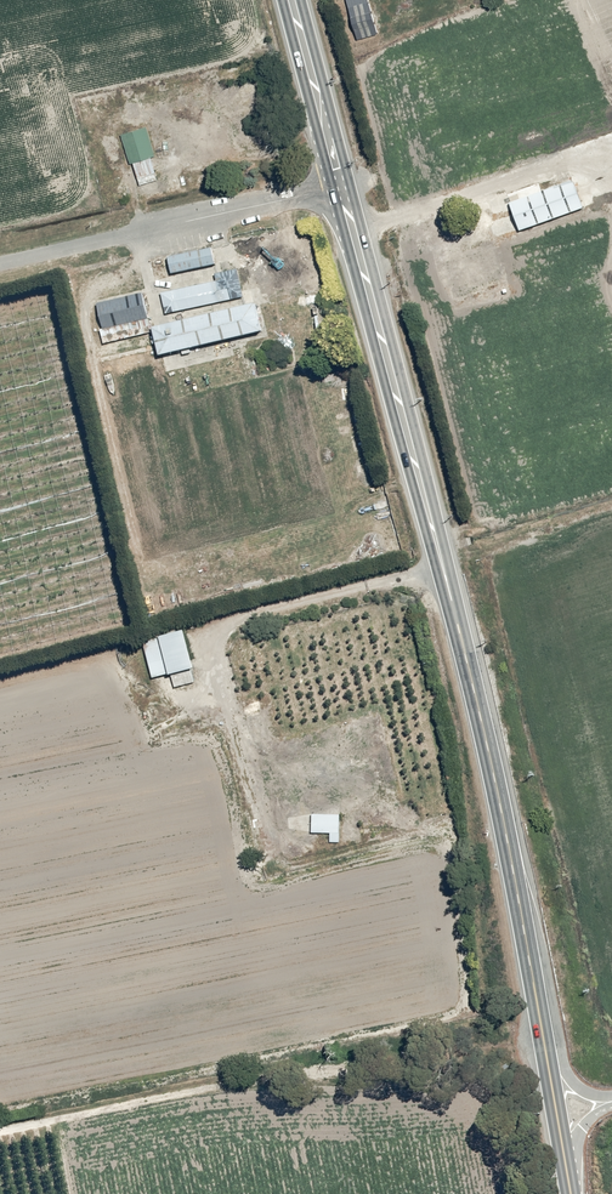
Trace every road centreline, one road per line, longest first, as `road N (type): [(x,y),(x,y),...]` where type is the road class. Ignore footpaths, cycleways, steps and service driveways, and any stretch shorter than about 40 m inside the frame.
road 1 (secondary): [(524,926),(453,599),(339,188)]
road 2 (unclassified): [(0,264),(339,188)]
road 3 (secondary): [(567,1175),(524,926)]
road 4 (secondary): [(524,926),(546,959),(568,1075),(611,1099)]
road 5 (secondary): [(339,188),(289,0)]

